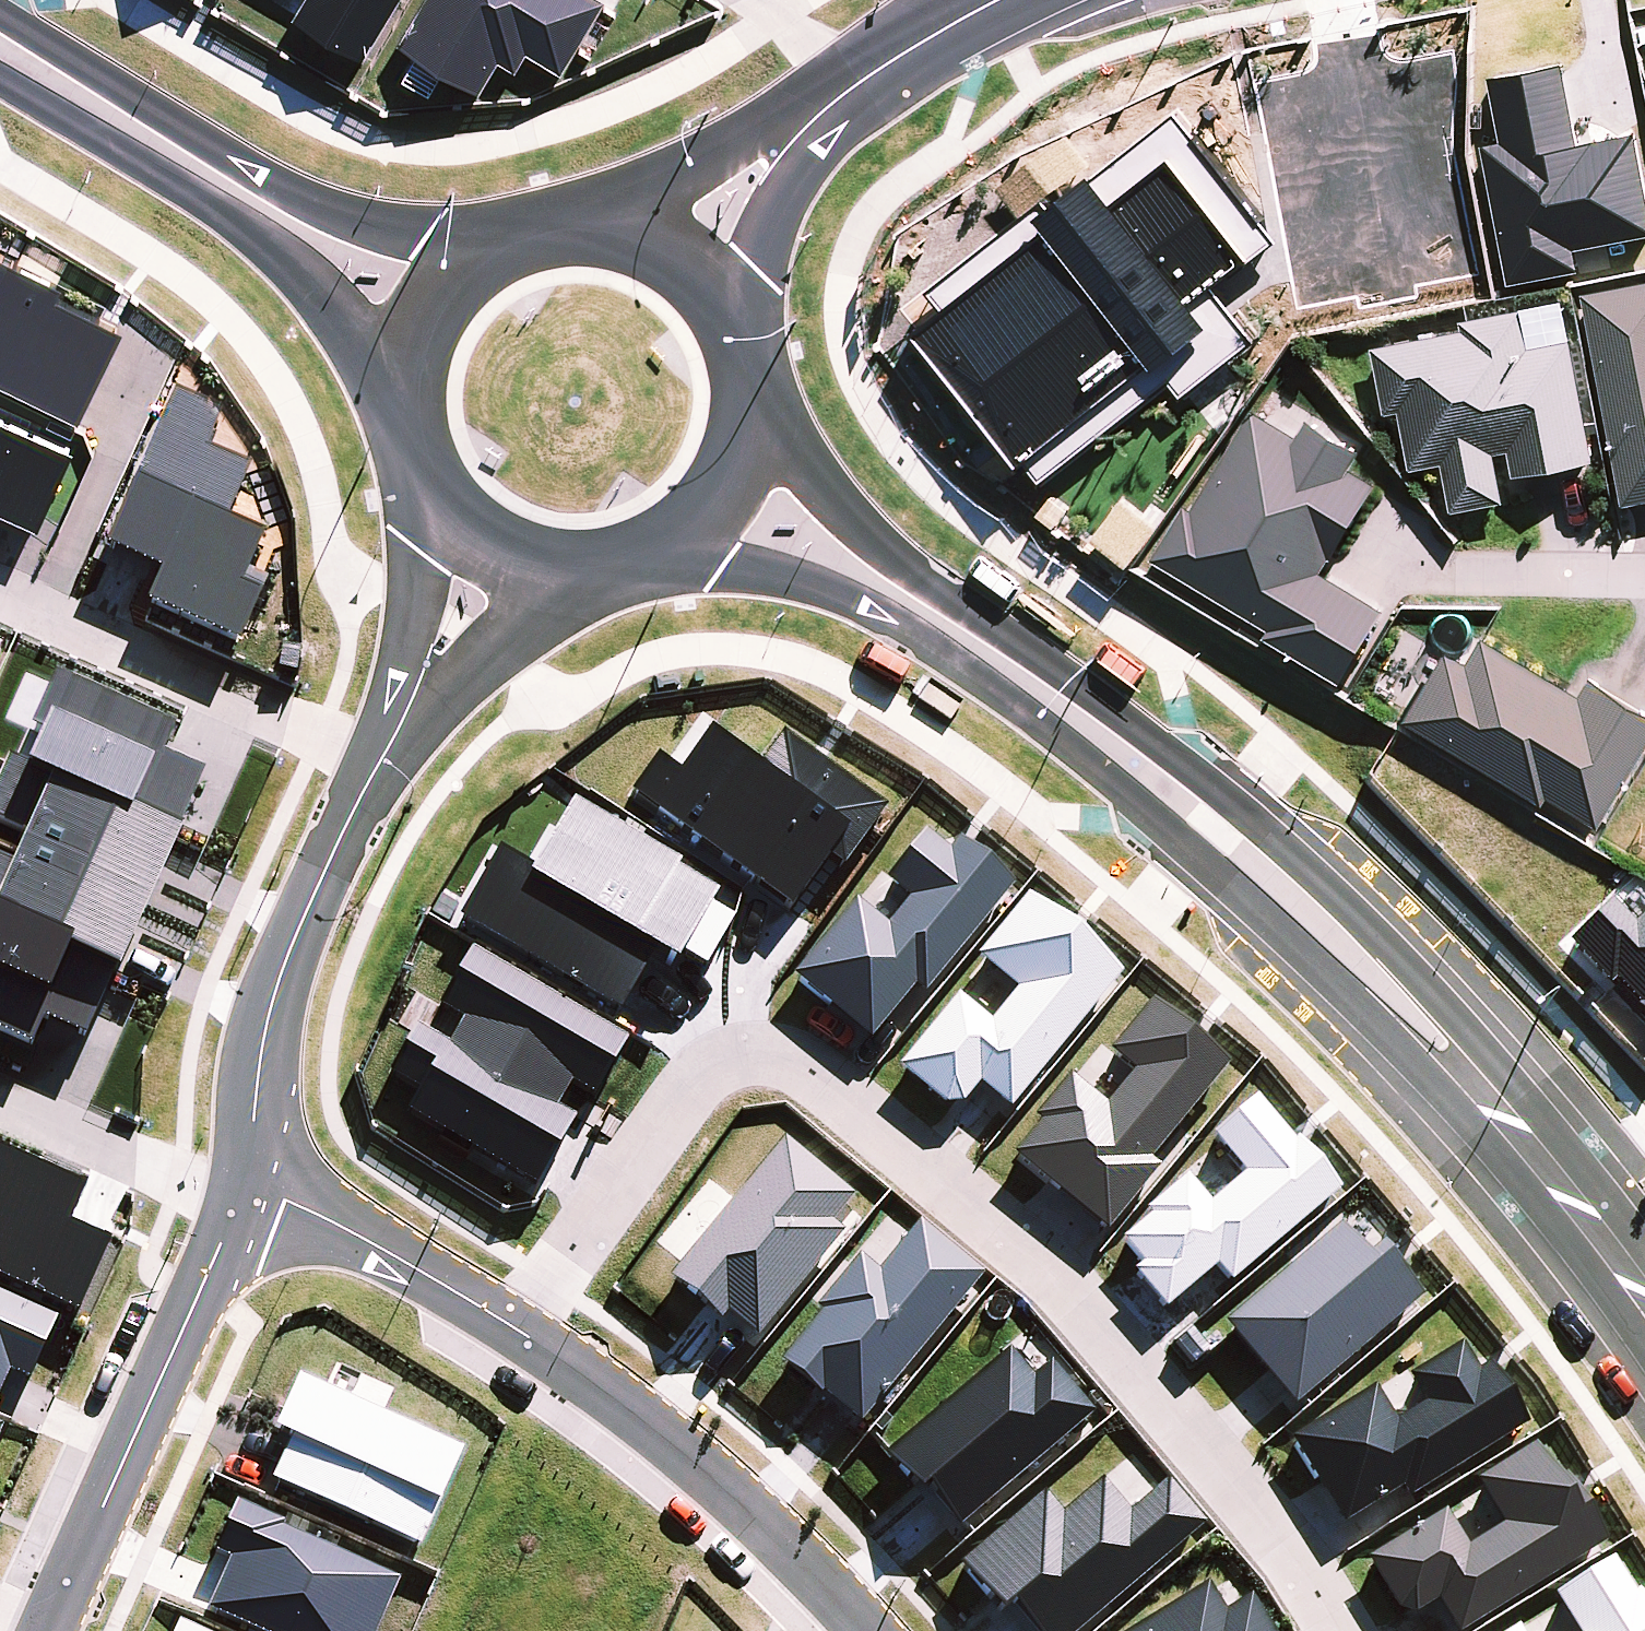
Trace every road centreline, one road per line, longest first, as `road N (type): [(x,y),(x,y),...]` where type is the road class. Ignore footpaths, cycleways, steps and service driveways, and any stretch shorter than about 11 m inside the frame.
road 1 (residential): [(517,1330),(697,1078),(748,1052),(804,1064),(949,1183),(1101,1333),(1233,1486),(1338,1630)]
road 2 (secondary): [(746,354),(803,461),(863,534),(1195,773),(1294,856),(1485,1049),(1494,1105)]
road 3 (secondary): [(1494,1105),(1434,1083),(1183,842),(1035,720),(905,630),(799,584),(661,551)]
road 4 (secondary): [(0,18),(330,210),(485,251)]
road 5 (secondary): [(404,410),(324,299),(246,228),(0,82)]
road 6 (residential): [(48,1628),(246,1190)]
road 7 (residential): [(871,1630),(671,1440),(517,1330)]
road 8 (residential): [(246,1190),(284,955),(373,763)]
road 9 (residential): [(373,763),(322,730),(0,589)]
road 10 (residential): [(517,1330),(354,1233),(246,1190)]
road 11 (residential): [(0,1093),(178,1171),(246,1190)]
road 12 (residential): [(396,730),(424,480)]
road 13 (secondary): [(1494,1105),(1644,1295)]
road 14 (residential): [(799,132),(917,46),(1000,0)]
road 15 (residential): [(564,571),(396,730)]
road 16 (secondary): [(746,354),(749,430),(738,467),(693,529),(661,551)]
road 17 (residential): [(604,227),(745,138),(799,132)]
road 18 (residential): [(799,132),(737,329)]
road 19 (secondary): [(404,410),(407,363),(423,319),(449,281),(485,251)]
road 20 (secondary): [(604,227),(656,243),(701,276),(737,329)]
road 21 (secondary): [(564,571),(508,557),(460,526),(424,480)]
road 22 (secondary): [(485,251),(522,234),(604,227)]

